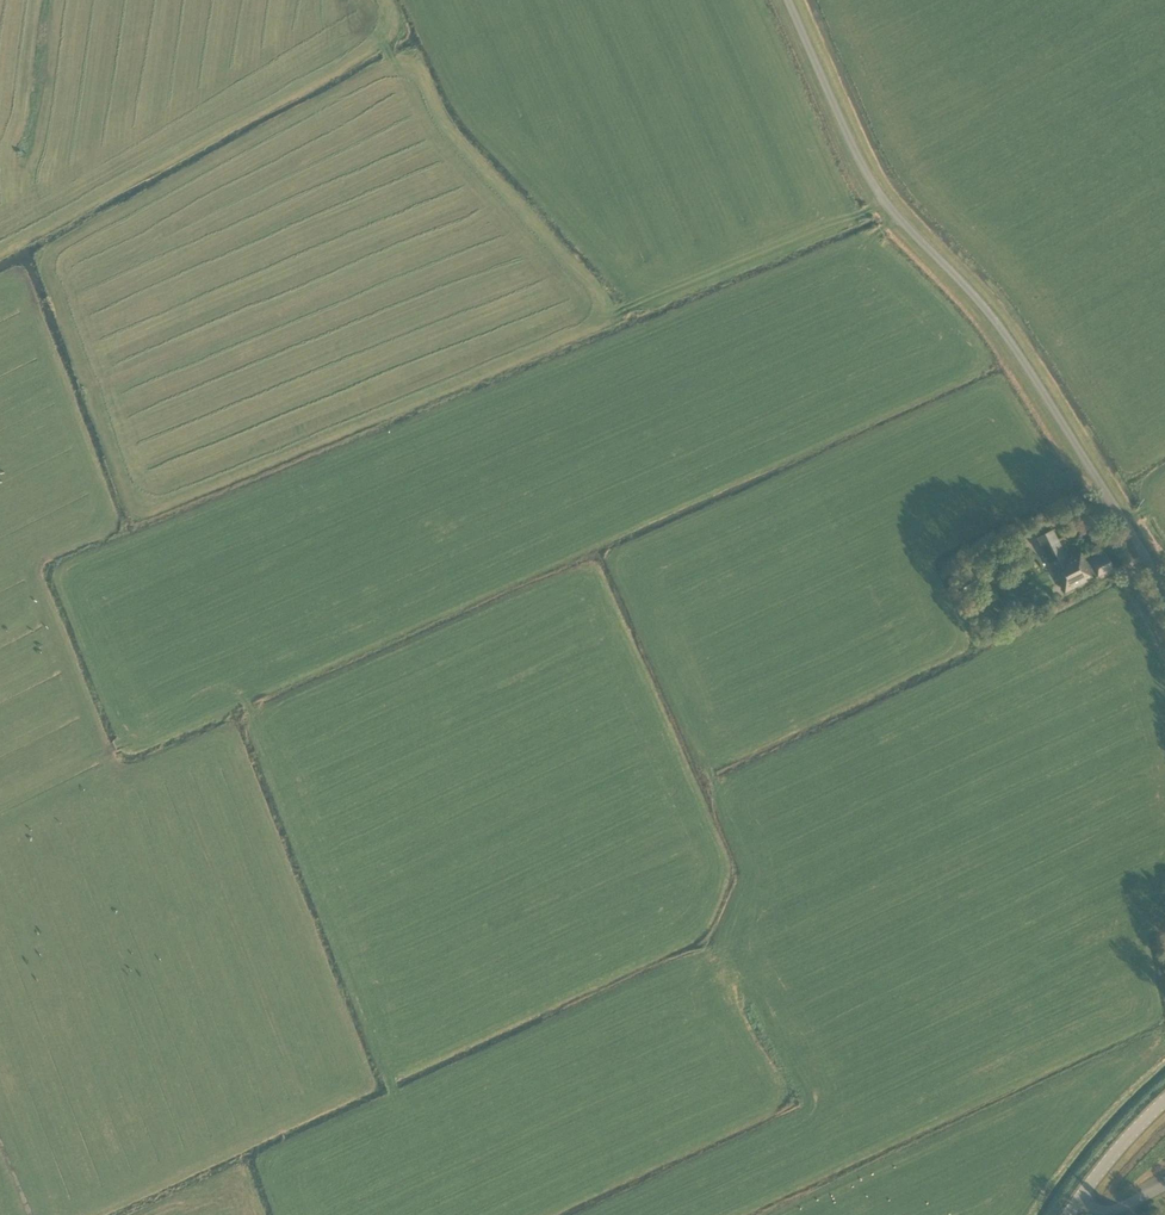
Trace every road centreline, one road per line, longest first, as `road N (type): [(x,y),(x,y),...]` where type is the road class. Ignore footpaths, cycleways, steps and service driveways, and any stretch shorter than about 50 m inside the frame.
road 1 (unclassified): [(1164,586),(1012,343),(874,186),(785,0)]
road 2 (secondary): [(1079,1198),(1164,1099)]

